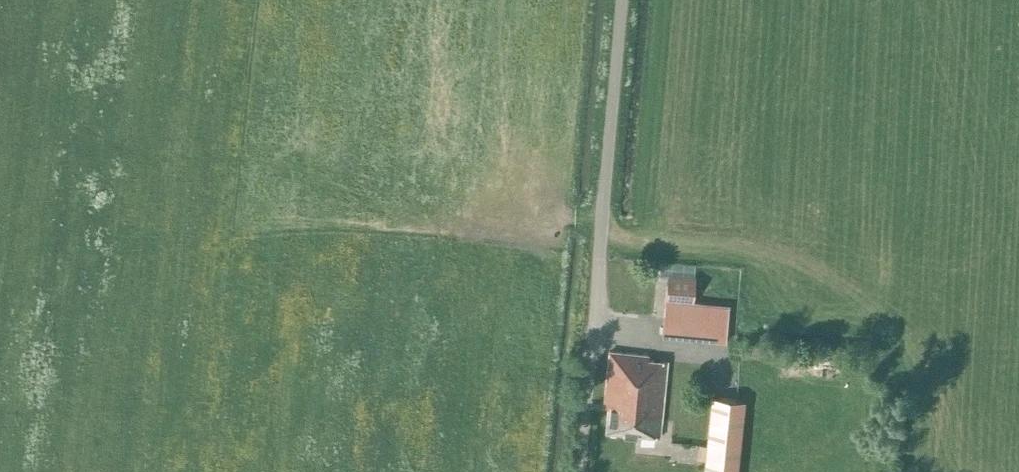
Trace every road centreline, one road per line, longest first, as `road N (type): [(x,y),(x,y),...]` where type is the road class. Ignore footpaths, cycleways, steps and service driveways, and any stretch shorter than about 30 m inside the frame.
road 1 (unclassified): [(577,471),(617,0)]

